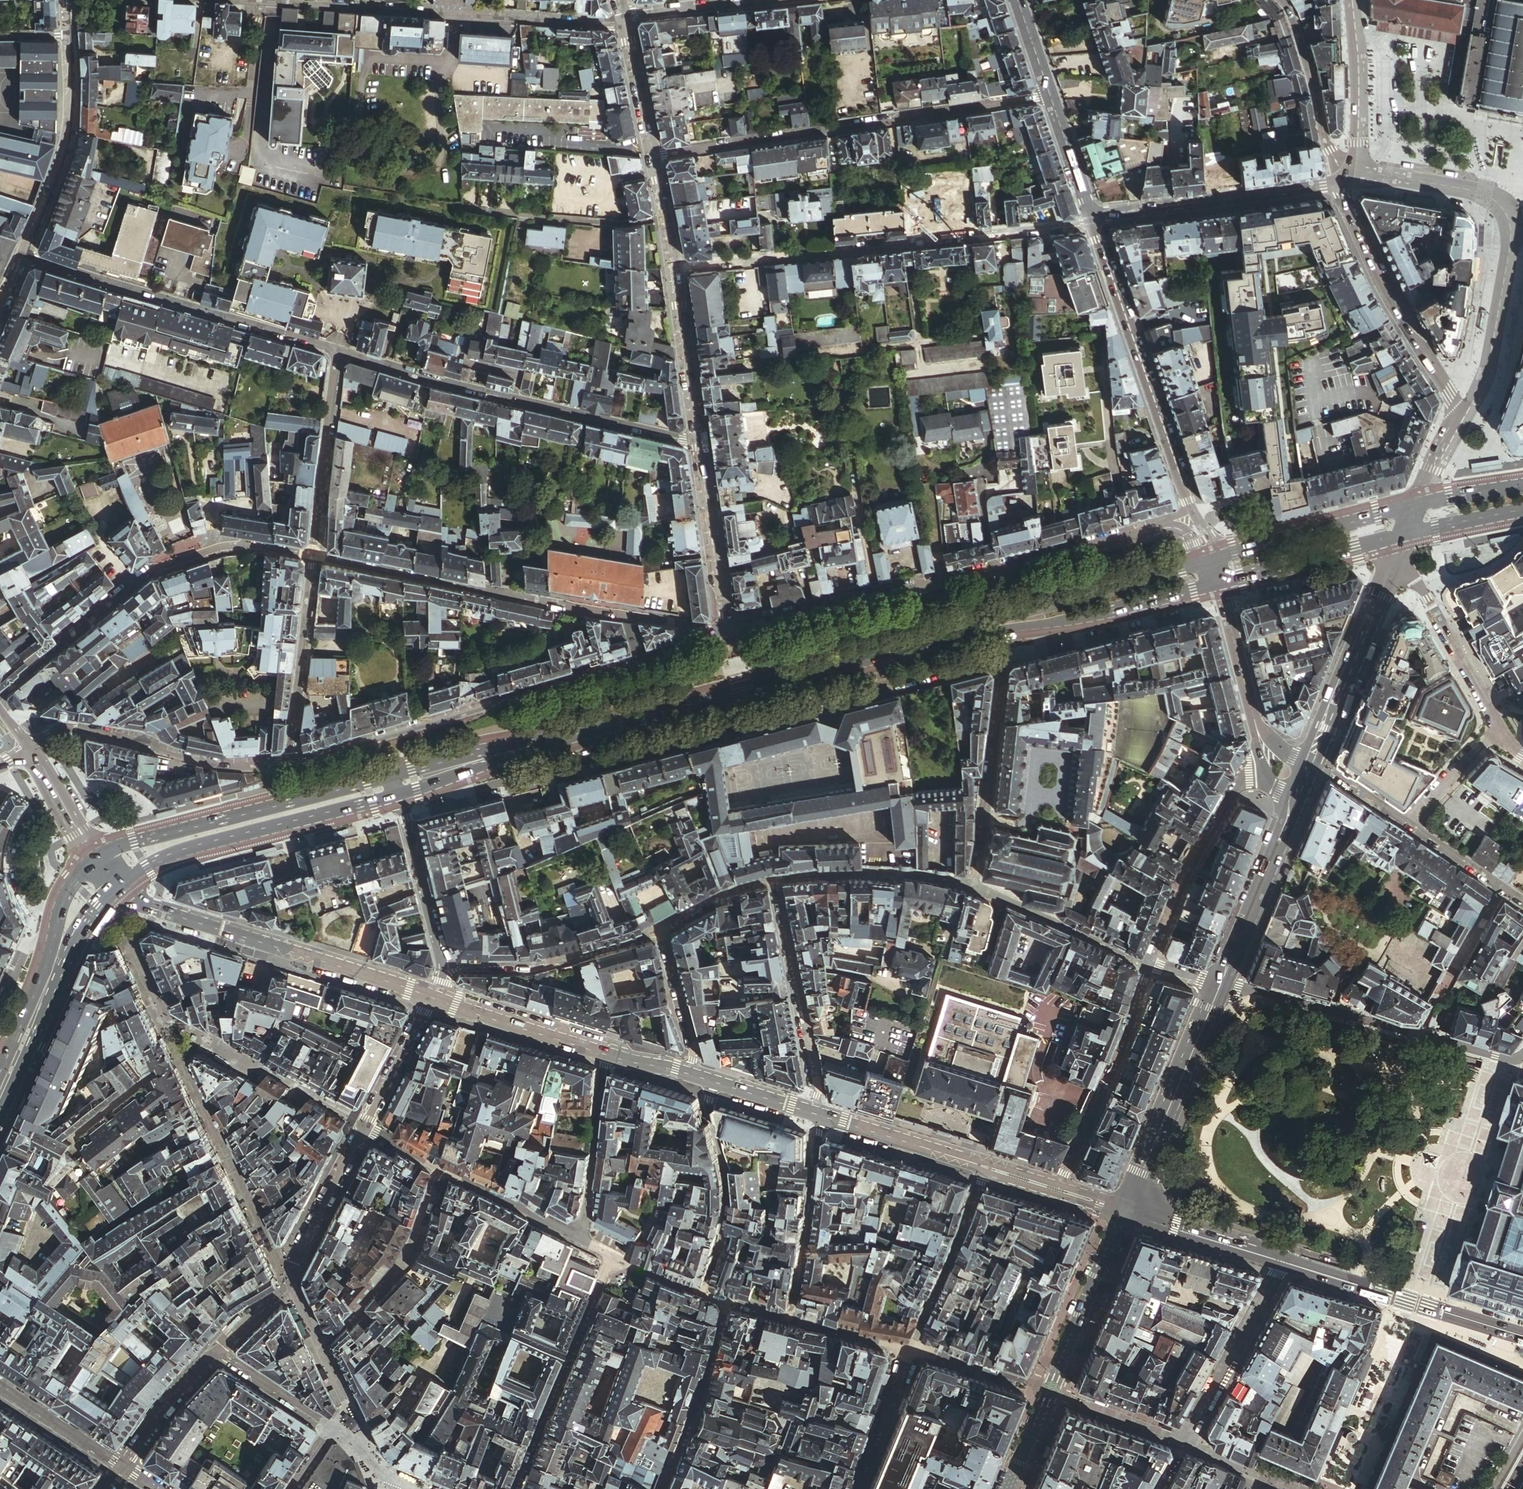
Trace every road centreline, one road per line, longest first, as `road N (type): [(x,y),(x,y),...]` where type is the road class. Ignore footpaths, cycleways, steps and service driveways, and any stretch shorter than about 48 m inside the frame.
road 1 (primary): [(1209,557),(395,774)]
road 2 (tertiary): [(731,630),(1191,512)]
road 3 (tertiary): [(731,630),(288,764)]
road 4 (residential): [(310,556),(731,630)]
road 5 (residential): [(427,996),(289,1282),(216,1353)]
road 6 (tertiary): [(1522,1337),(1123,1210)]
road 7 (residential): [(1092,219),(677,268)]
road 8 (unclassified): [(656,157),(1050,96)]
road 9 (unclassified): [(334,349),(701,441)]
road 10 (residential): [(0,696),(160,567),(223,546),(310,556)]
road 11 (tertiary): [(427,996),(168,915),(124,884)]
road 12 (unclassified): [(23,254),(334,349)]
road 13 (residential): [(626,19),(307,0)]
road 14 (residential): [(1216,985),(1507,1059),(1522,1054)]
road 15 (tertiary): [(1191,512),(1092,219)]
road 16 (primary): [(395,774),(98,855)]
road 17 (residential): [(1123,1210),(1008,1488)]
road 18 (primary): [(124,884),(186,852),(401,796)]
road 19 (residential): [(474,771),(501,784),(726,726),(721,707)]
road 20 (tertiary): [(696,1077),(427,996)]
road 21 (tertiary): [(1349,174),(1342,195),(1380,279),(1463,415)]
road 22 (tertiary): [(288,764),(206,761),(63,726),(31,747)]
road 23 (tertiary): [(1349,174),(1269,196),(1092,219)]
road 24 (primary): [(474,771),(721,707)]
road 25 (tertiary): [(1056,1189),(817,1115)]
road 26 (residential): [(1149,967),(1197,857),(1238,787),(1271,760)]
road 27 (tertiary): [(1216,985),(1123,1210)]
road 28 (residential): [(817,1115),(773,878)]
road 29 (residential): [(1056,1189),(1149,967)]
road 30 (residential): [(969,882),(1000,655)]
road 31 (tertiary): [(23,254),(67,135),(69,35)]
road 32 (tertiary): [(1398,554),(1310,760)]
road 33 (primary): [(1003,634),(1218,585)]
road 34 (residential): [(669,216),(621,225),(451,207)]
road 35 (primary): [(1419,501),(1209,557)]
road 36 (residential): [(659,928),(534,965),(448,965)]
road 37 (unclassified): [(310,556),(288,764)]
road 38 (unclassified): [(334,349),(310,556)]
road 39 (tertiary): [(1294,796),(1216,985)]
road 40 (residential): [(1398,554),(1500,729)]
road 41 (residential): [(1349,174),(1484,192),(1507,215),(1511,248)]
road 42 (residential): [(1149,967),(969,882)]
road 43 (residential): [(969,882),(859,872),(773,878)]
road 44 (primary): [(1218,585),(1405,536)]
road 45 (tertiary): [(701,441),(731,630)]
road 46 (residential): [(1349,174),(1323,139),(1309,67),(1281,0)]
road 47 (residential): [(1218,585),(1271,760)]
road 48 (residential): [(1352,0),(1359,84),(1358,149),(1349,174)]
road 49 (residential): [(1511,248),(1487,367),(1463,415)]
road 50 (tertiary): [(677,268),(701,441)]
road 51 (residential): [(846,675),(853,693),(1000,655)]
road 52 (primary): [(846,675),(1003,634)]
road 53 (residential): [(783,0),(626,19)]
road 54 (residential): [(659,928),(696,1077)]
road 55 (residential): [(54,920),(26,892),(16,849),(25,824),(60,799)]
road 56 (residential): [(216,1353),(122,1467)]
road 57 (residential): [(0,1388),(122,1467)]
road 58 (tertiary): [(626,19),(656,157)]
road 59 (residential): [(332,1427),(216,1353)]
road 60 (residential): [(1522,900),(1410,823)]
road 61 (residential): [(1500,729),(1410,823)]
road 62 (tertiary): [(1092,219),(1050,96)]
road 63 (primary): [(721,707),(846,675)]
road 64 (tertiary): [(817,1115),(696,1077)]
road 65 (residential): [(773,878),(718,894),(659,928)]
road 66 (primary): [(1405,536),(1522,512)]

